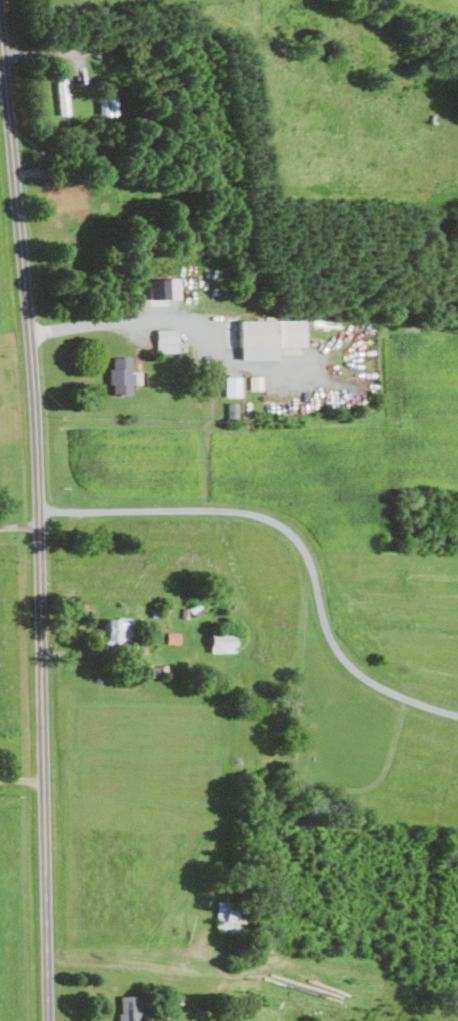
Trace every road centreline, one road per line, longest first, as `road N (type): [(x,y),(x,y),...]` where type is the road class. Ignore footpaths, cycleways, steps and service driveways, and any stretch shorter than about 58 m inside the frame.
road 1 (residential): [(44,1020),(38,525),(23,246),(0,37)]

